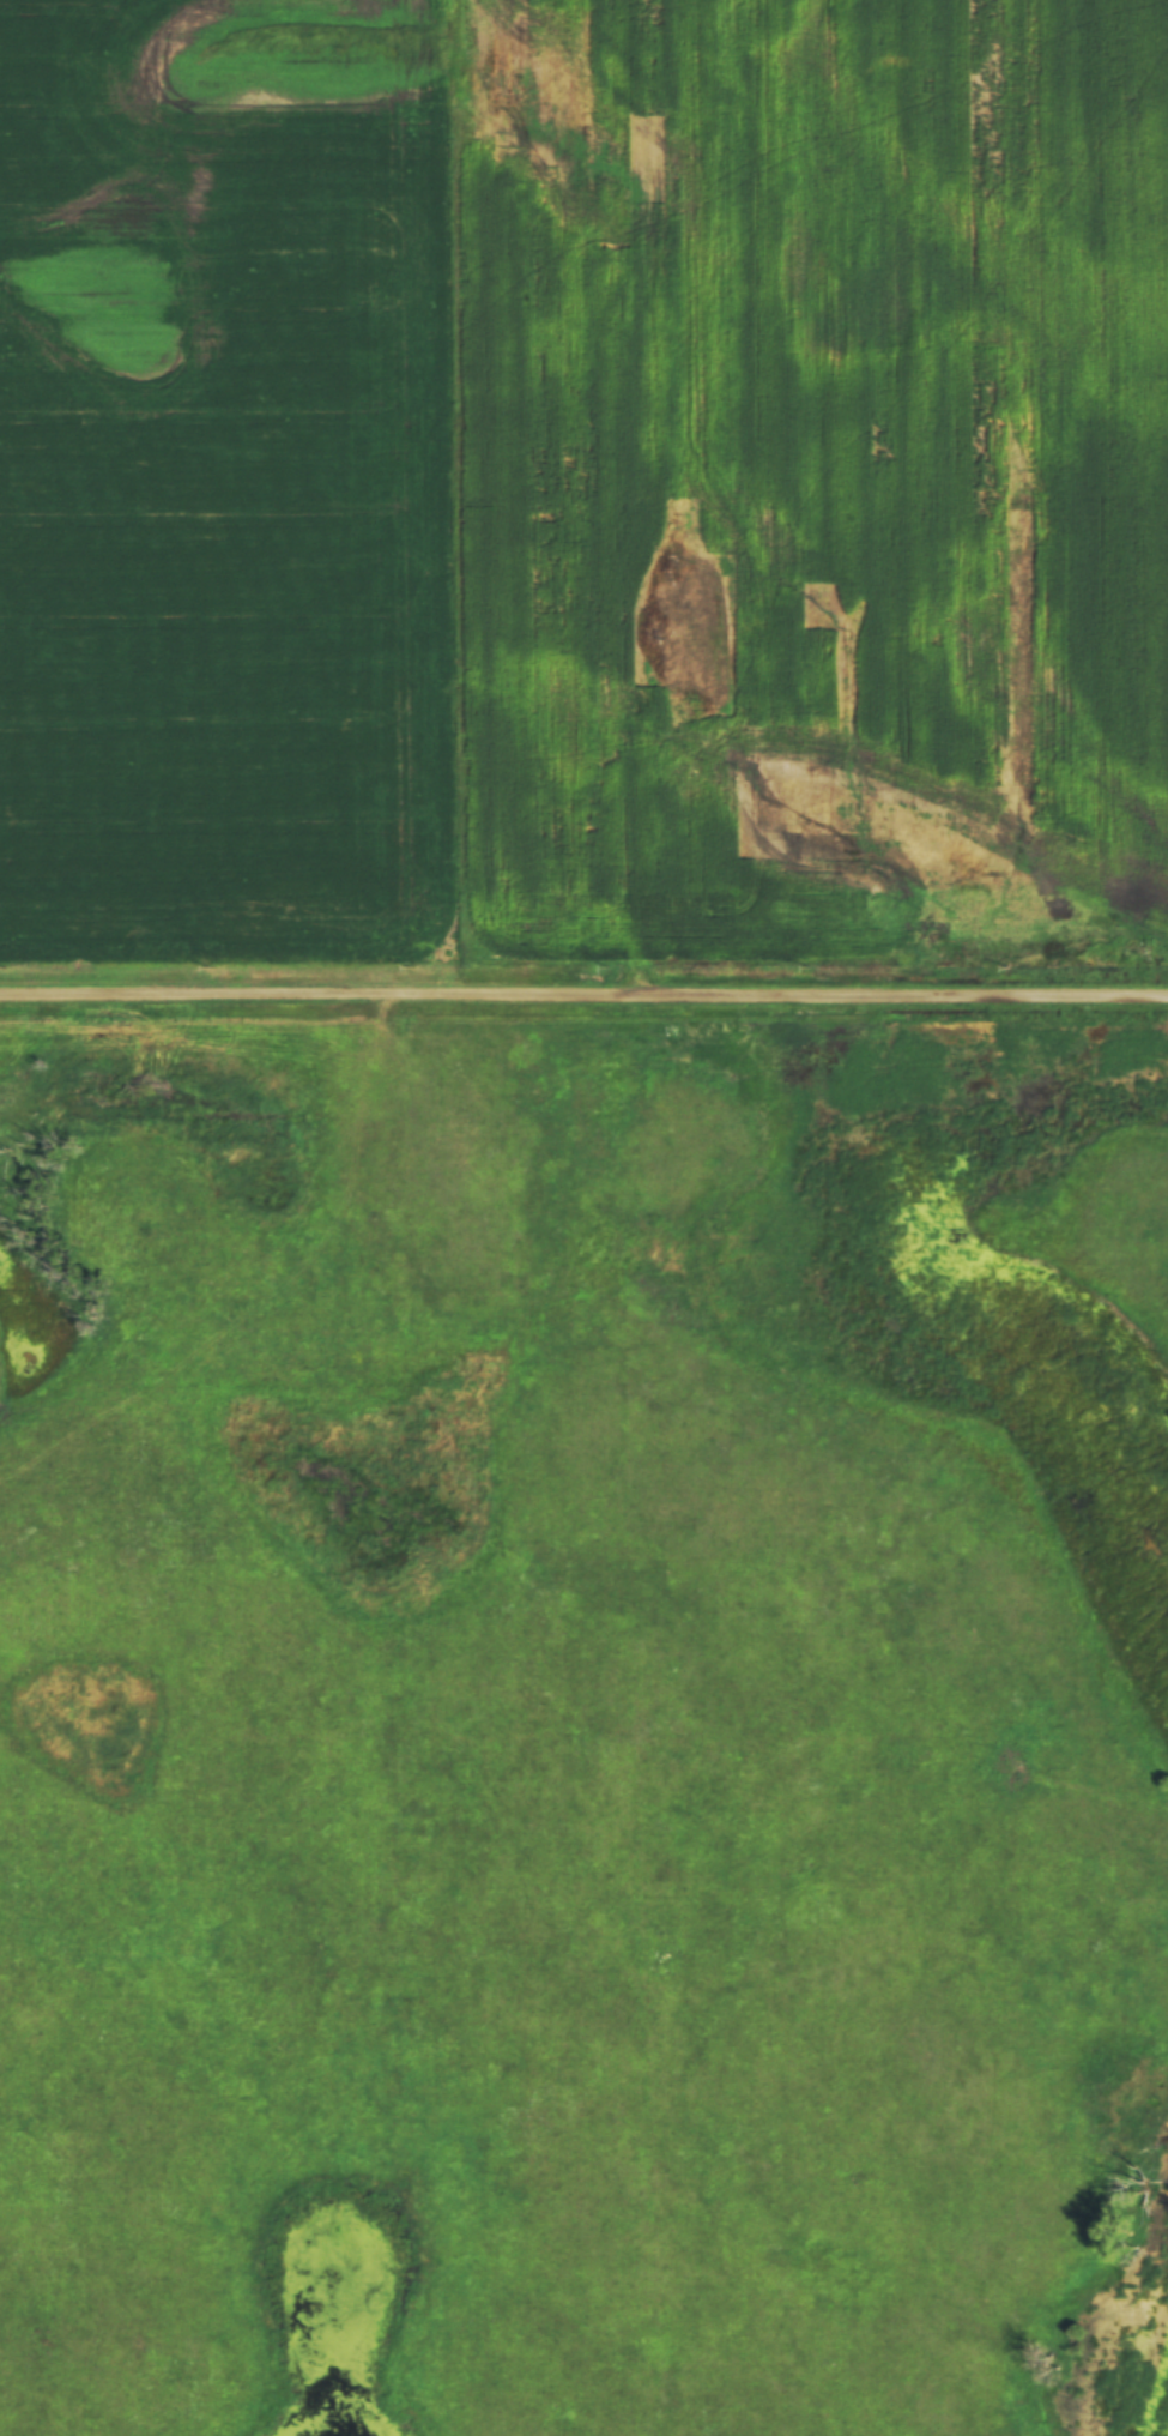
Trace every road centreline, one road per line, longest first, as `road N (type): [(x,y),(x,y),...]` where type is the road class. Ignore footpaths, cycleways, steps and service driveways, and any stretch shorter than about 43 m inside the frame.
road 1 (track): [(1167,999),(0,1008)]

